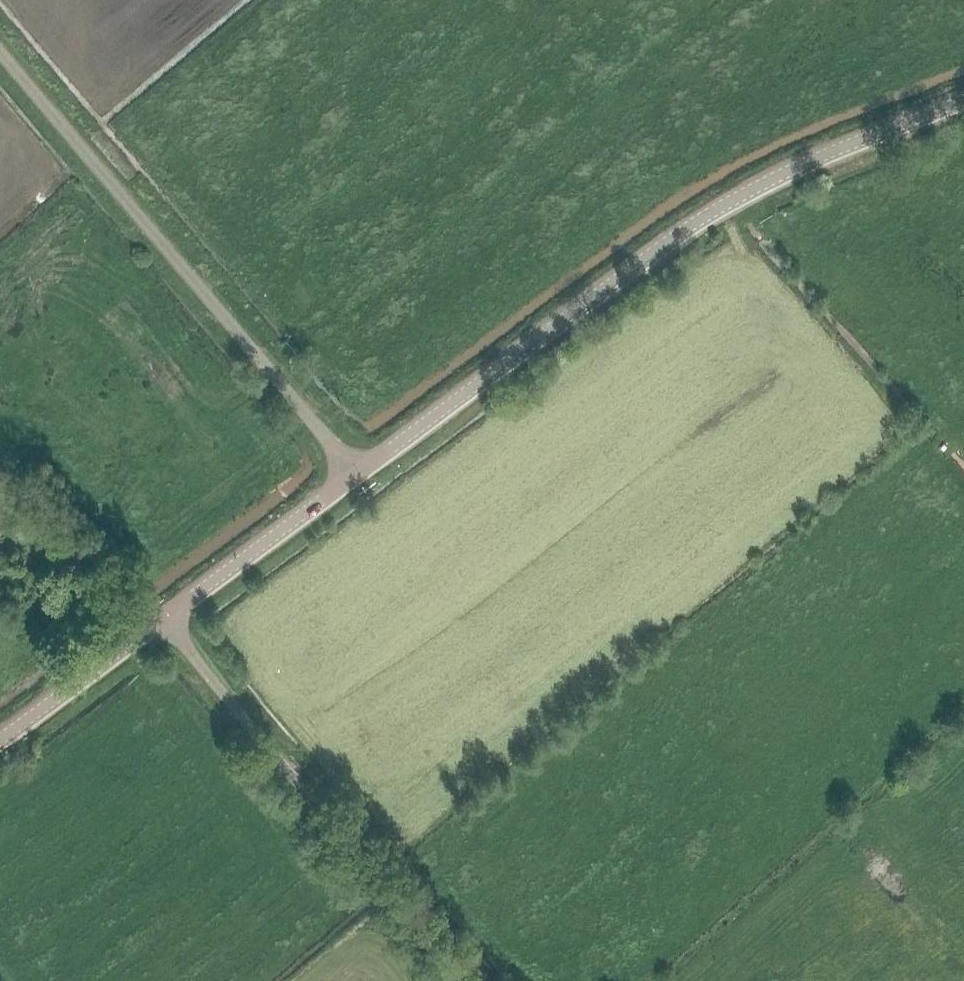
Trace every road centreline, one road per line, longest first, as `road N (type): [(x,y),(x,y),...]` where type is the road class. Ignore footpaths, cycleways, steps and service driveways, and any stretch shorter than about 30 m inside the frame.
road 1 (tertiary): [(356,475),(700,220),(790,171),(963,100)]
road 2 (unclassified): [(356,475),(0,50)]
road 3 (unclassified): [(472,980),(162,619)]
road 4 (tertiary): [(162,619),(356,475)]
road 5 (tertiary): [(0,740),(162,619)]

